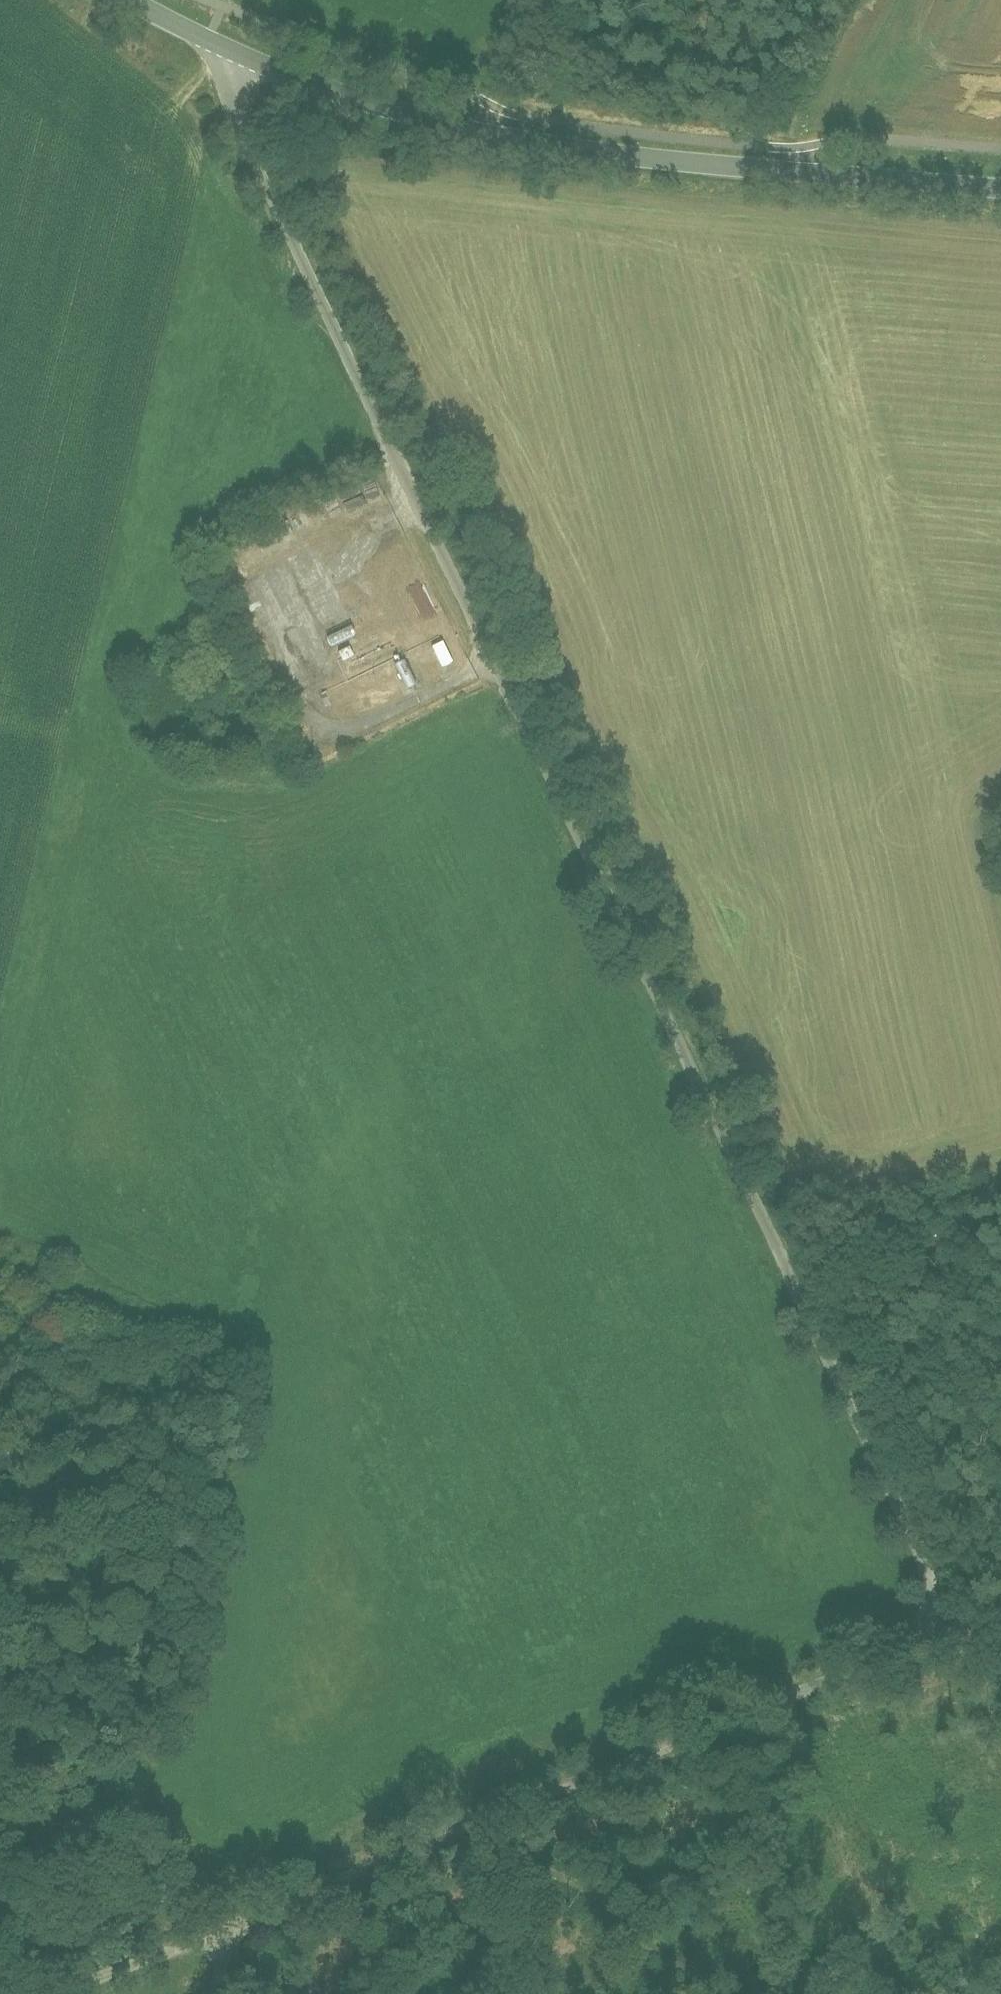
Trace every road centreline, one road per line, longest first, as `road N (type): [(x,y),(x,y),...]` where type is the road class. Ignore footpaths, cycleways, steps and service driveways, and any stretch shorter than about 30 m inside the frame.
road 1 (unclassified): [(963,1632),(269,189),(220,70),(225,51)]
road 2 (unclassified): [(86,1993),(181,1970),(615,1785),(744,1719),(963,1632)]
road 3 (tertiary): [(225,51),(449,127),(751,173),(1000,191)]
road 4 (track): [(461,1851),(549,1925),(605,1993)]

